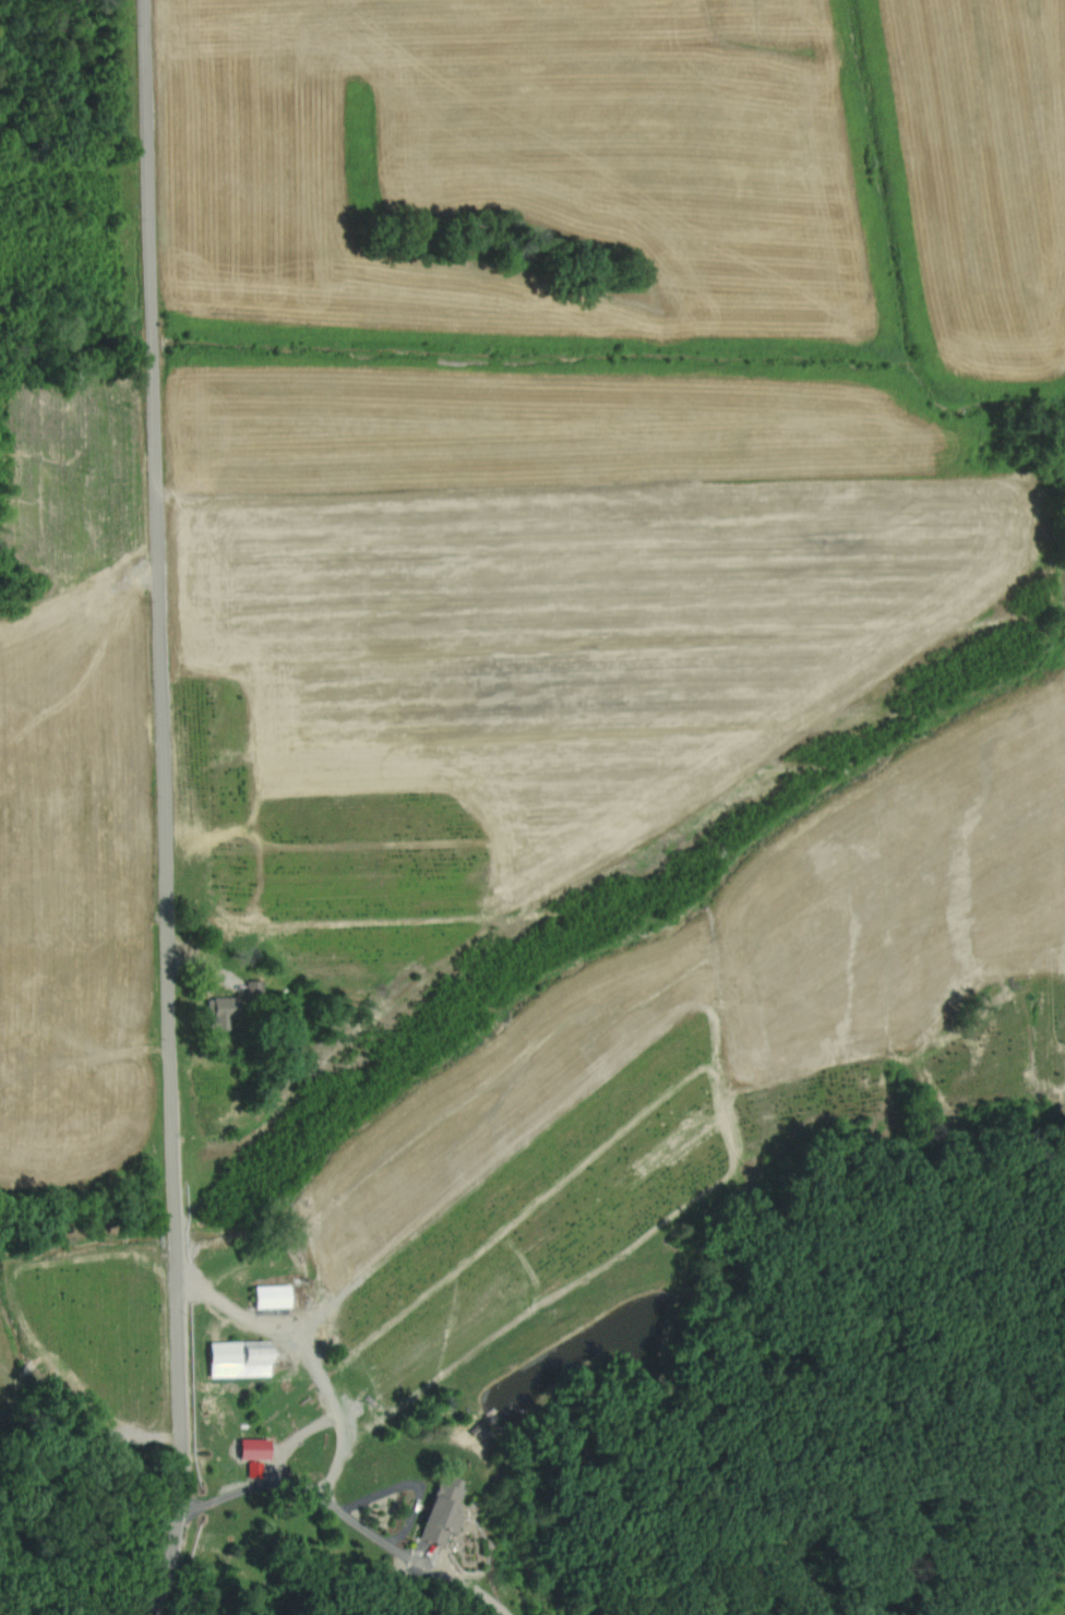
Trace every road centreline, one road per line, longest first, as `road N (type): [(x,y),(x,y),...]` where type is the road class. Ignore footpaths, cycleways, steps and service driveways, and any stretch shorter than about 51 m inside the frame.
road 1 (residential): [(146,1614),(177,1536),(181,1498),(145,0)]

